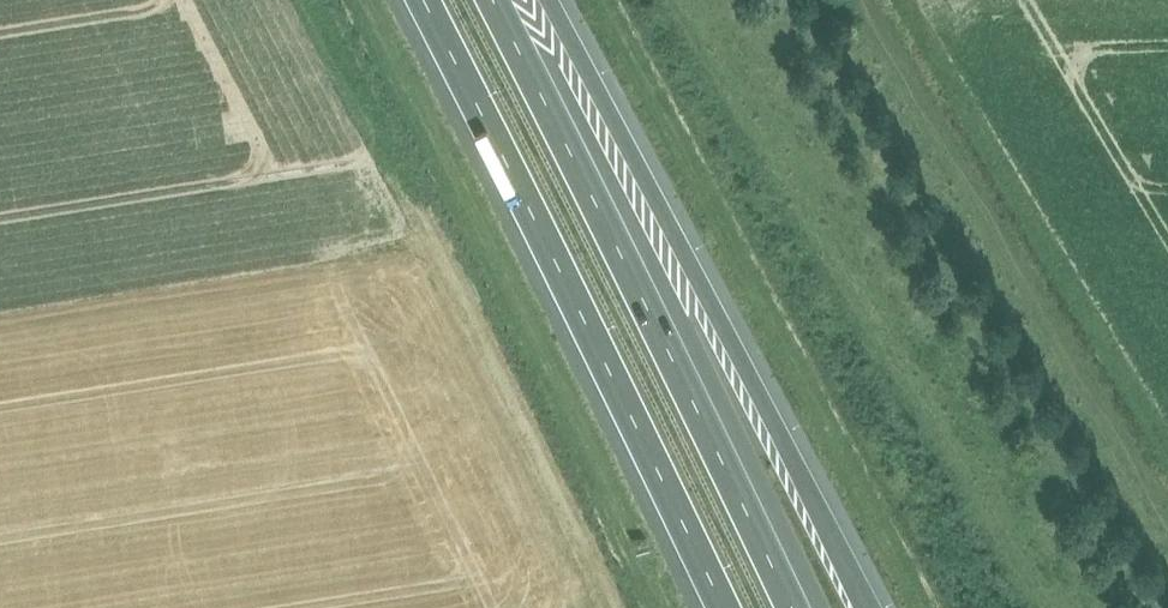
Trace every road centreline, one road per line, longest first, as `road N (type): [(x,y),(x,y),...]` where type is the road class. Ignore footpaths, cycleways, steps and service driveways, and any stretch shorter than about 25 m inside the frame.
road 1 (motorway): [(863,607),(542,0)]
road 2 (motorway): [(796,607),(492,0)]
road 3 (motorway): [(424,0),(724,607)]

